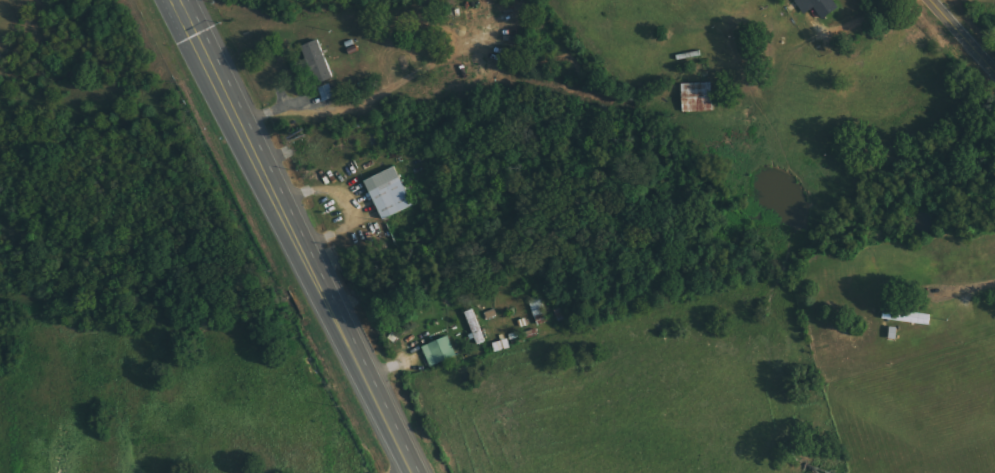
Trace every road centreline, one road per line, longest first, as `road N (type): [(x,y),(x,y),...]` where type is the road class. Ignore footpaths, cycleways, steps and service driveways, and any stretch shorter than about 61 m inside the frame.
road 1 (primary): [(413,472),(196,44)]

